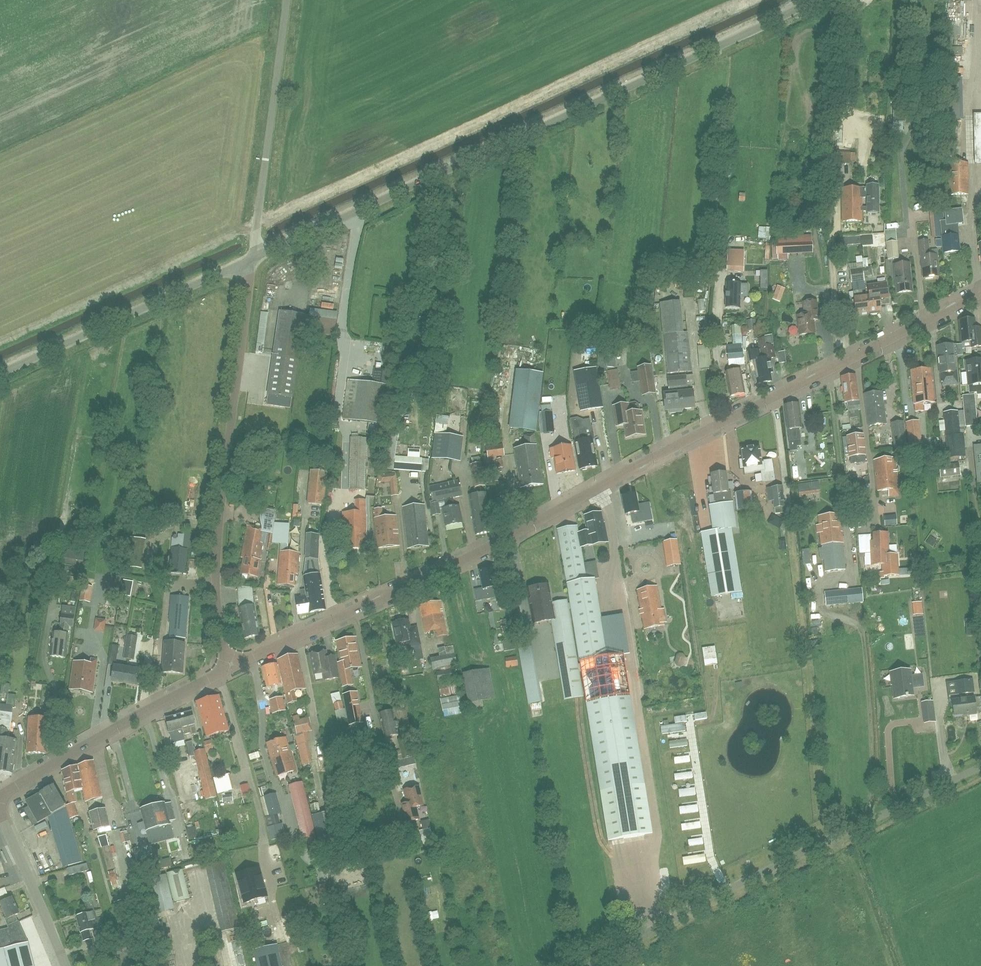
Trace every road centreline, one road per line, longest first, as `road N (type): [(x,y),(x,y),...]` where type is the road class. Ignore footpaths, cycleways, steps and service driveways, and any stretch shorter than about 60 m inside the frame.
road 1 (residential): [(229,667),(474,554),(980,292)]
road 2 (unclassified): [(252,258),(815,0)]
road 3 (unclassified): [(590,965),(702,901),(980,767)]
road 4 (unclassified): [(229,667),(216,555),(252,258)]
road 5 (unclassified): [(0,373),(252,258)]
road 6 (residential): [(0,795),(229,667)]
road 7 (unclassified): [(252,258),(286,0)]
road 8 (residential): [(65,965),(0,815)]

